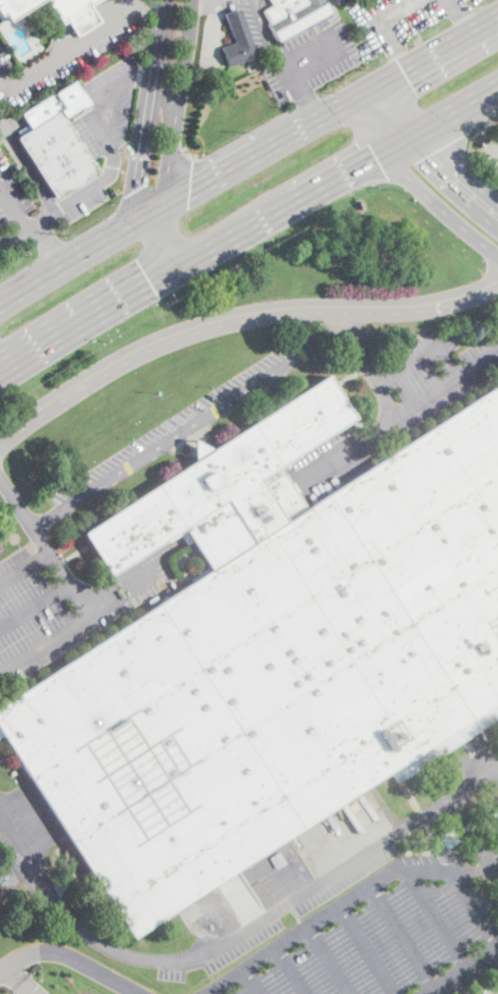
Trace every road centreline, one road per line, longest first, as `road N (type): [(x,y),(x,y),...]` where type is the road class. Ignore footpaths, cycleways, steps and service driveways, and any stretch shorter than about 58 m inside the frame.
road 1 (tertiary): [(497,283),(429,304),(287,308),(196,327),(95,374),(0,441)]
road 2 (primary): [(176,269),(403,143)]
road 3 (secondary): [(163,0),(136,189),(152,212)]
road 4 (secondary): [(152,212),(169,171),(192,0)]
road 5 (primary): [(0,376),(176,269)]
road 6 (primary): [(497,21),(318,118)]
road 7 (primary): [(318,118),(152,212)]
road 8 (primary): [(152,212),(0,303)]
road 9 (secondary): [(403,143),(407,176),(497,254)]

